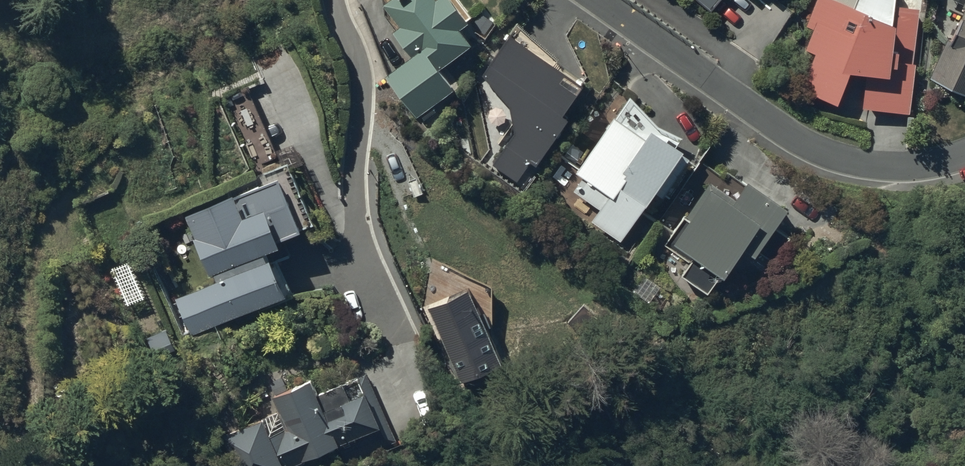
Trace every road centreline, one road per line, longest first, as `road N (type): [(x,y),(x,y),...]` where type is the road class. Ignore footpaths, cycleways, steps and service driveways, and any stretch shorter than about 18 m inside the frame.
road 1 (residential): [(595,0),(836,162),(916,167),(964,157)]
road 2 (residential): [(374,264),(353,188),(361,92),(339,0)]

